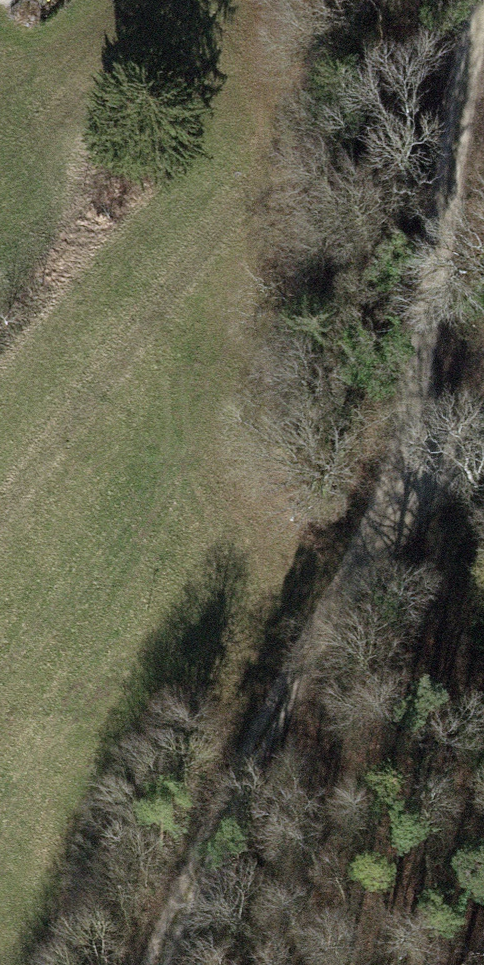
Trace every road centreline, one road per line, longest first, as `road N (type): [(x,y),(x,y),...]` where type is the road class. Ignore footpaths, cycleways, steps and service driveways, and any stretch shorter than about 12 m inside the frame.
road 1 (track): [(458,0),(381,431),(328,642),(186,964)]
road 2 (track): [(483,406),(381,431),(445,653),(461,863),(483,962)]

